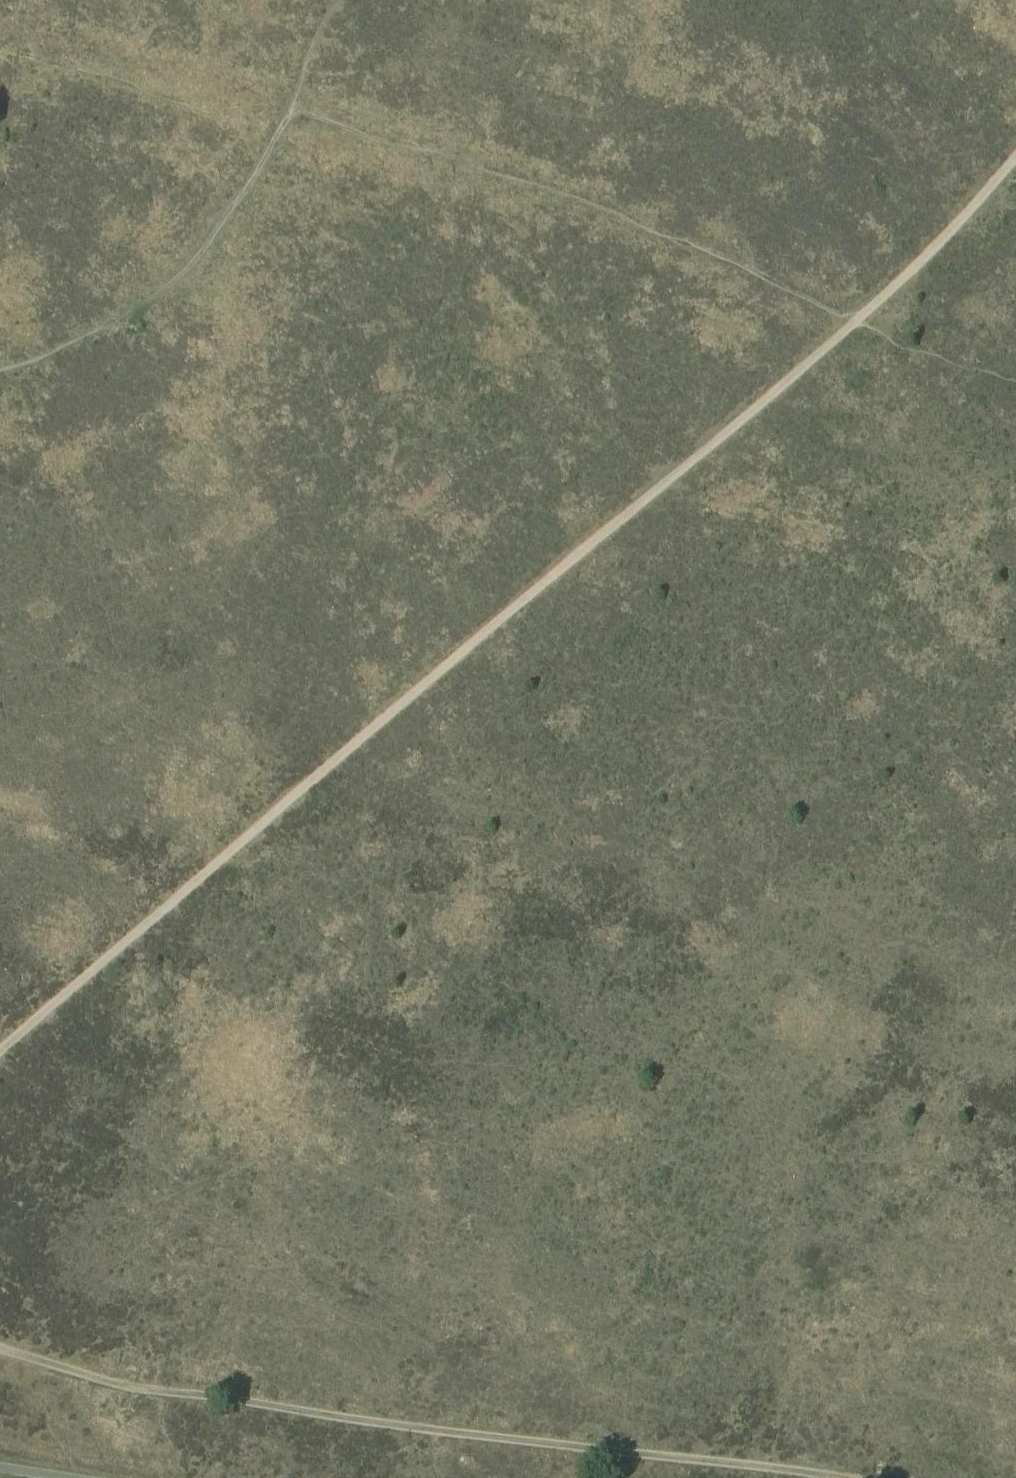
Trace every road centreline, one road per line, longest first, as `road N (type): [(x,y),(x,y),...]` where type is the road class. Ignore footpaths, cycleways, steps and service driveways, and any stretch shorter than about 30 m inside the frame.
road 1 (track): [(840,1477),(252,1404),(0,1351)]

